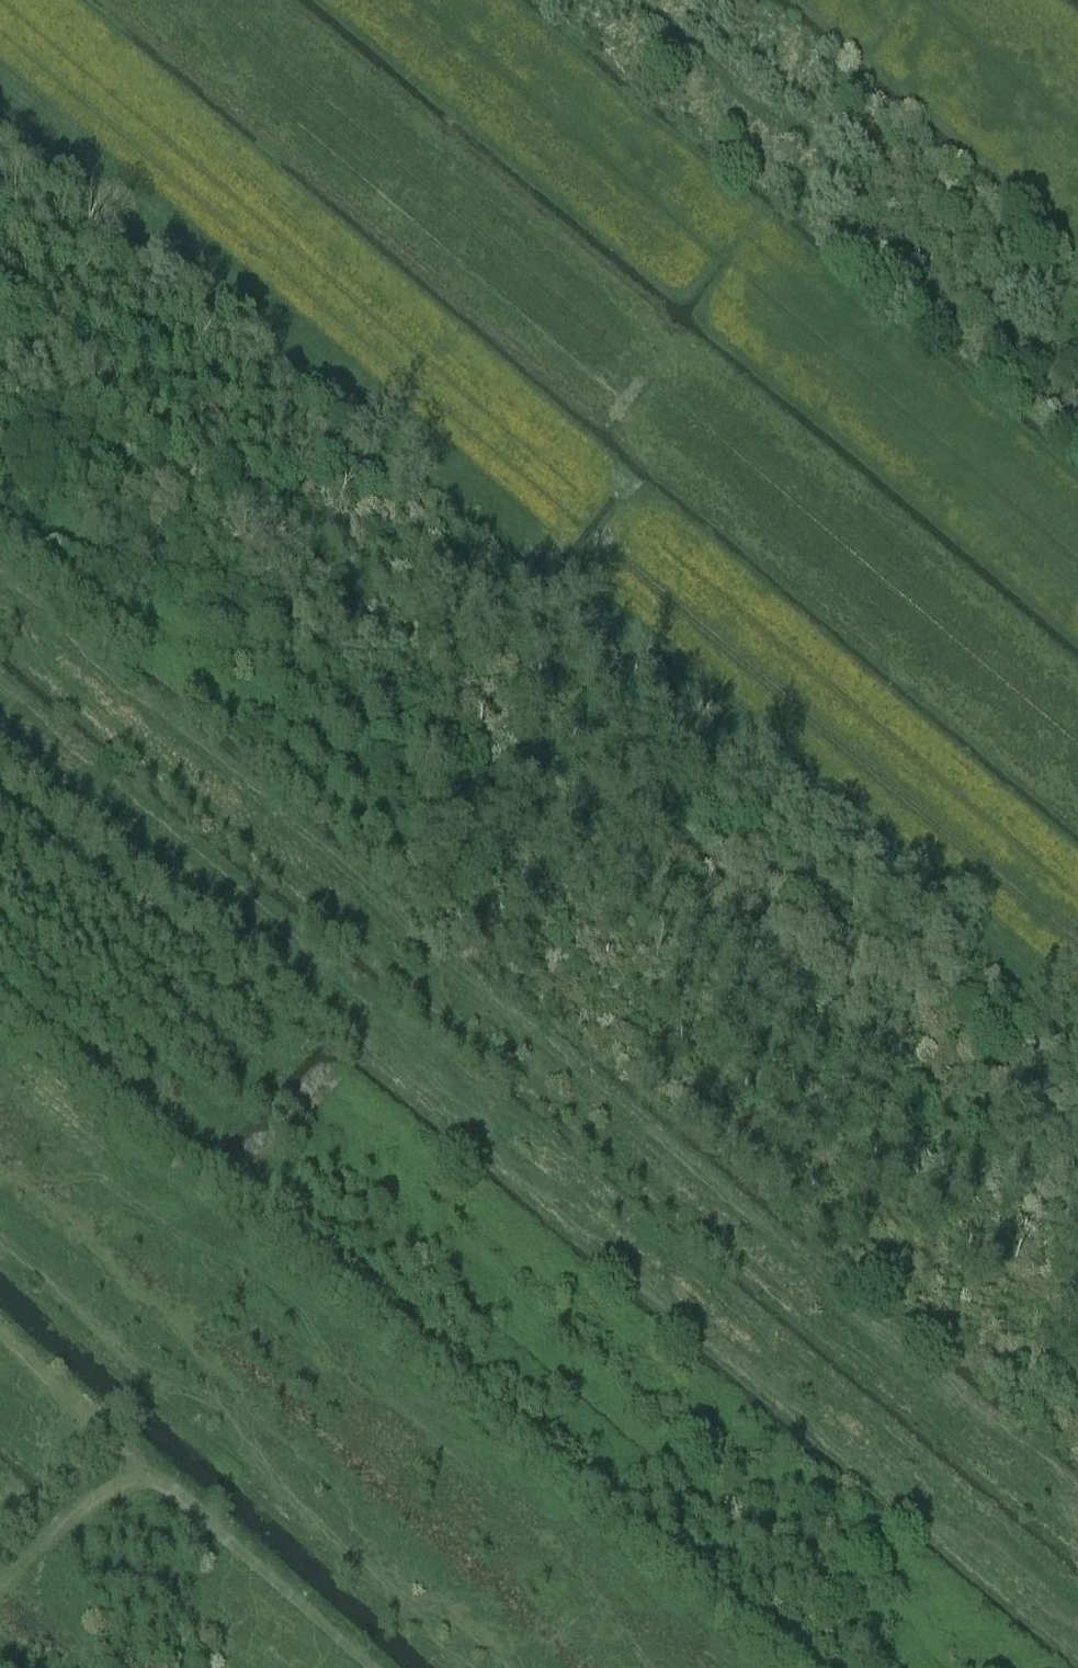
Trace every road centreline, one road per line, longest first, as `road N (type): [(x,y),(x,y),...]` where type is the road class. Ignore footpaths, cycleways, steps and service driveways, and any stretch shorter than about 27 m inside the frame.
road 1 (track): [(378,1667),(145,1465),(0,1600)]
road 2 (track): [(842,132),(765,114),(633,0)]

